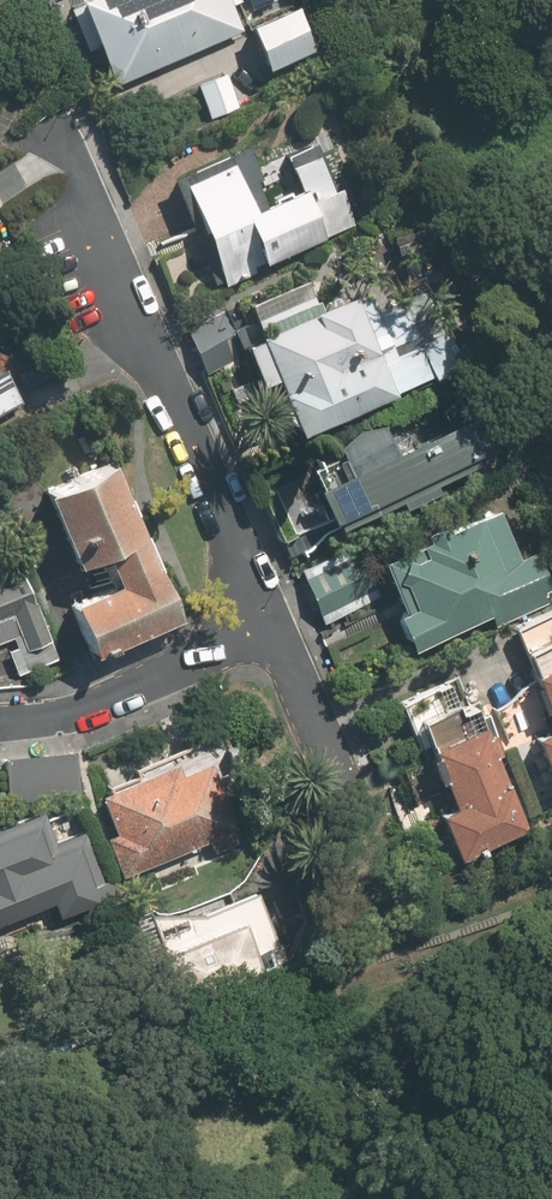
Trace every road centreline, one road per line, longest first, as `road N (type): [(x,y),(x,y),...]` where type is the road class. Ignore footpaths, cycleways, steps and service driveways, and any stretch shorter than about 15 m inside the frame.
road 1 (residential): [(277,615),(259,555),(168,359),(125,303),(74,173)]
road 2 (residential): [(0,707),(106,682),(277,615)]
road 3 (residential): [(277,615),(369,782)]

